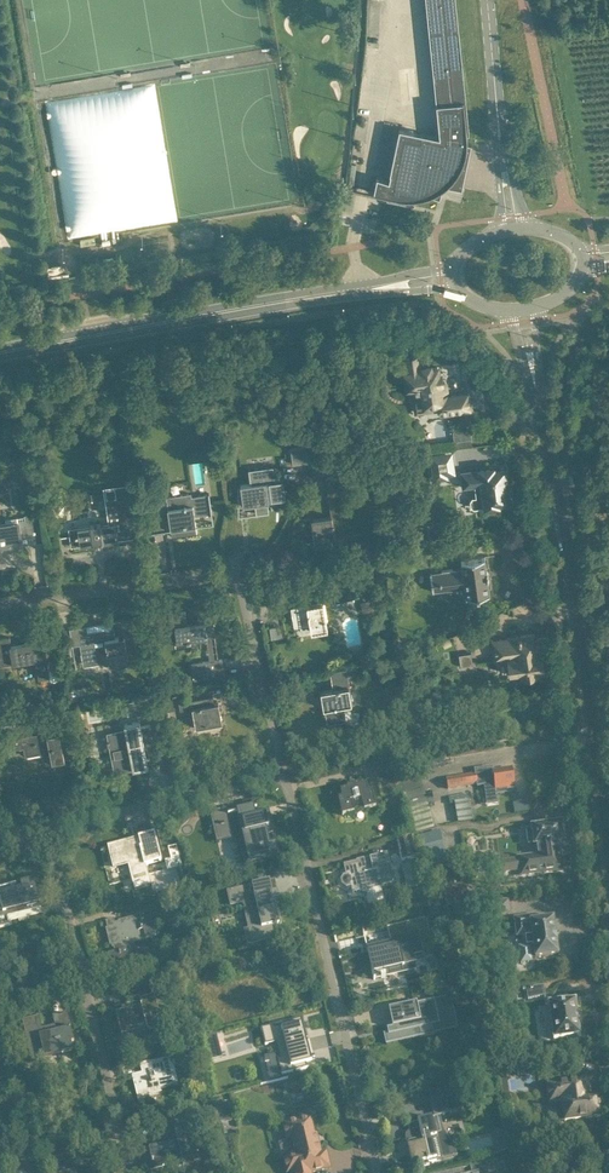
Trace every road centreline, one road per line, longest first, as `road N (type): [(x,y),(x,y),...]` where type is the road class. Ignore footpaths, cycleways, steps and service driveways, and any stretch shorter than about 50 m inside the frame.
road 1 (tertiary): [(608,840),(562,509),(536,388)]
road 2 (residential): [(377,1172),(285,771)]
road 3 (tertiary): [(0,352),(373,288)]
road 4 (residential): [(46,830),(285,771)]
road 5 (residential): [(0,605),(225,571)]
road 6 (residential): [(285,771),(240,582),(225,571)]
road 7 (residential): [(81,991),(46,830)]
road 8 (residential): [(114,1141),(81,991)]
road 9 (tertiary): [(503,151),(487,0)]

